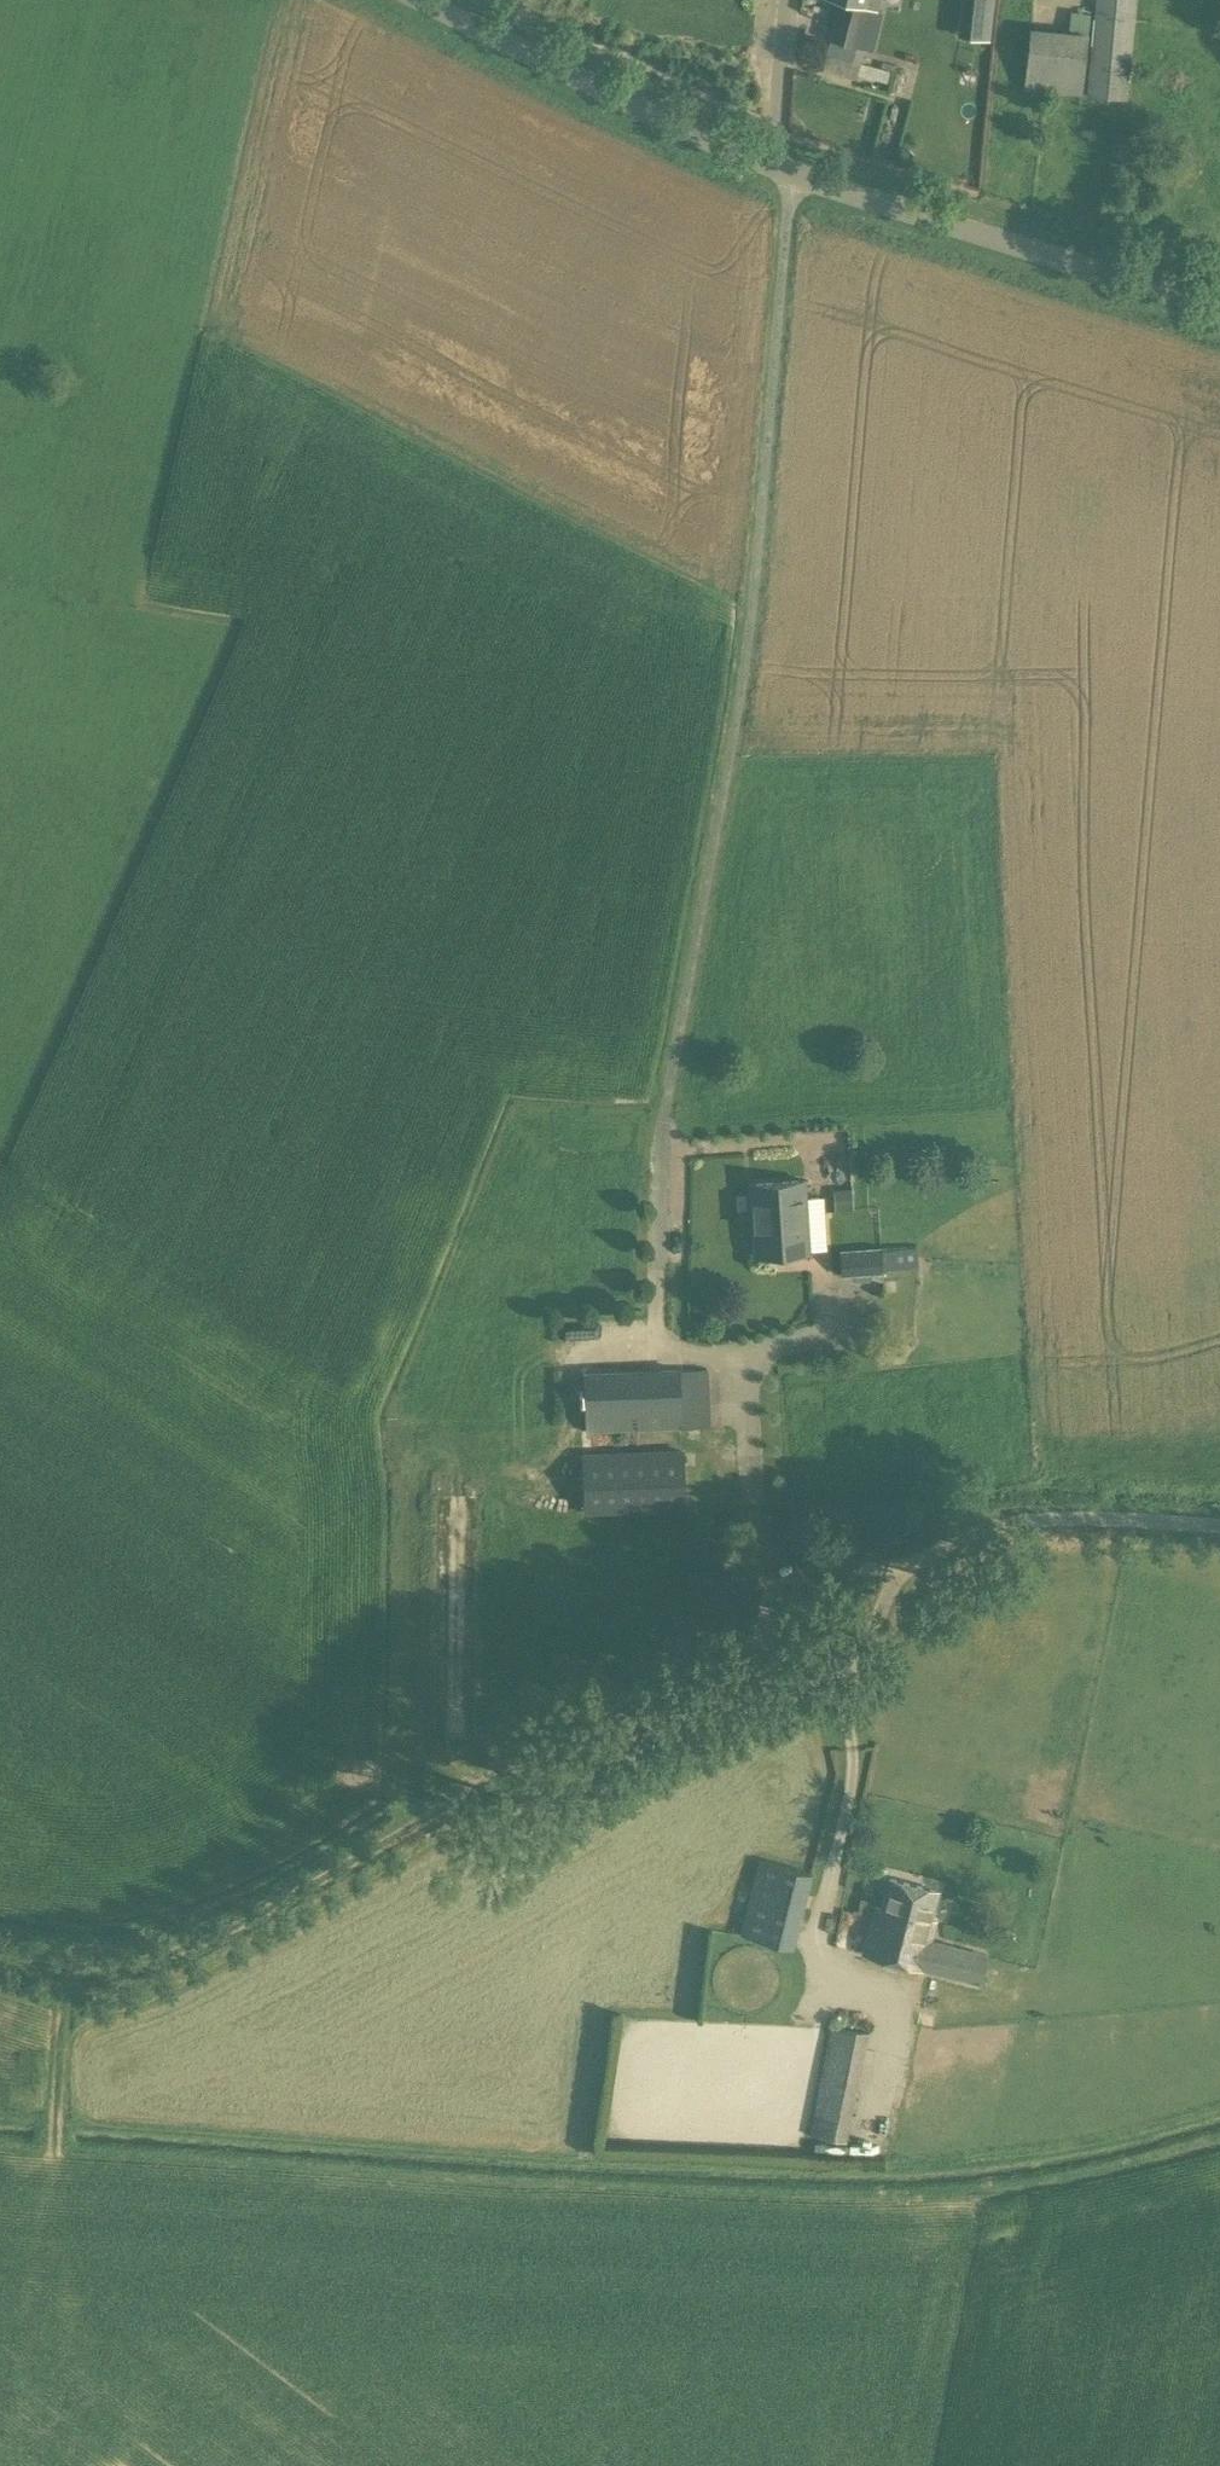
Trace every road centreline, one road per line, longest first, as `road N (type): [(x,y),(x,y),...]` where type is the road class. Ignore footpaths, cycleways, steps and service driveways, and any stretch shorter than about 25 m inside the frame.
road 1 (unclassified): [(662,1129),(749,661),(791,174)]
road 2 (track): [(0,1949),(67,1962),(169,1954),(767,1637)]
road 3 (unclassified): [(1219,308),(791,174)]
road 4 (unclassified): [(774,166),(440,0)]
road 5 (unclassified): [(897,1567),(1018,1519),(1067,1513),(1219,1524)]
road 6 (unclassified): [(897,1567),(877,1628),(854,1671),(837,1682),(791,1672),(767,1637)]
road 7 (unclassified): [(767,1637),(769,1588),(785,1570),(897,1567)]
road 8 (unclassified): [(774,166),(789,0)]

